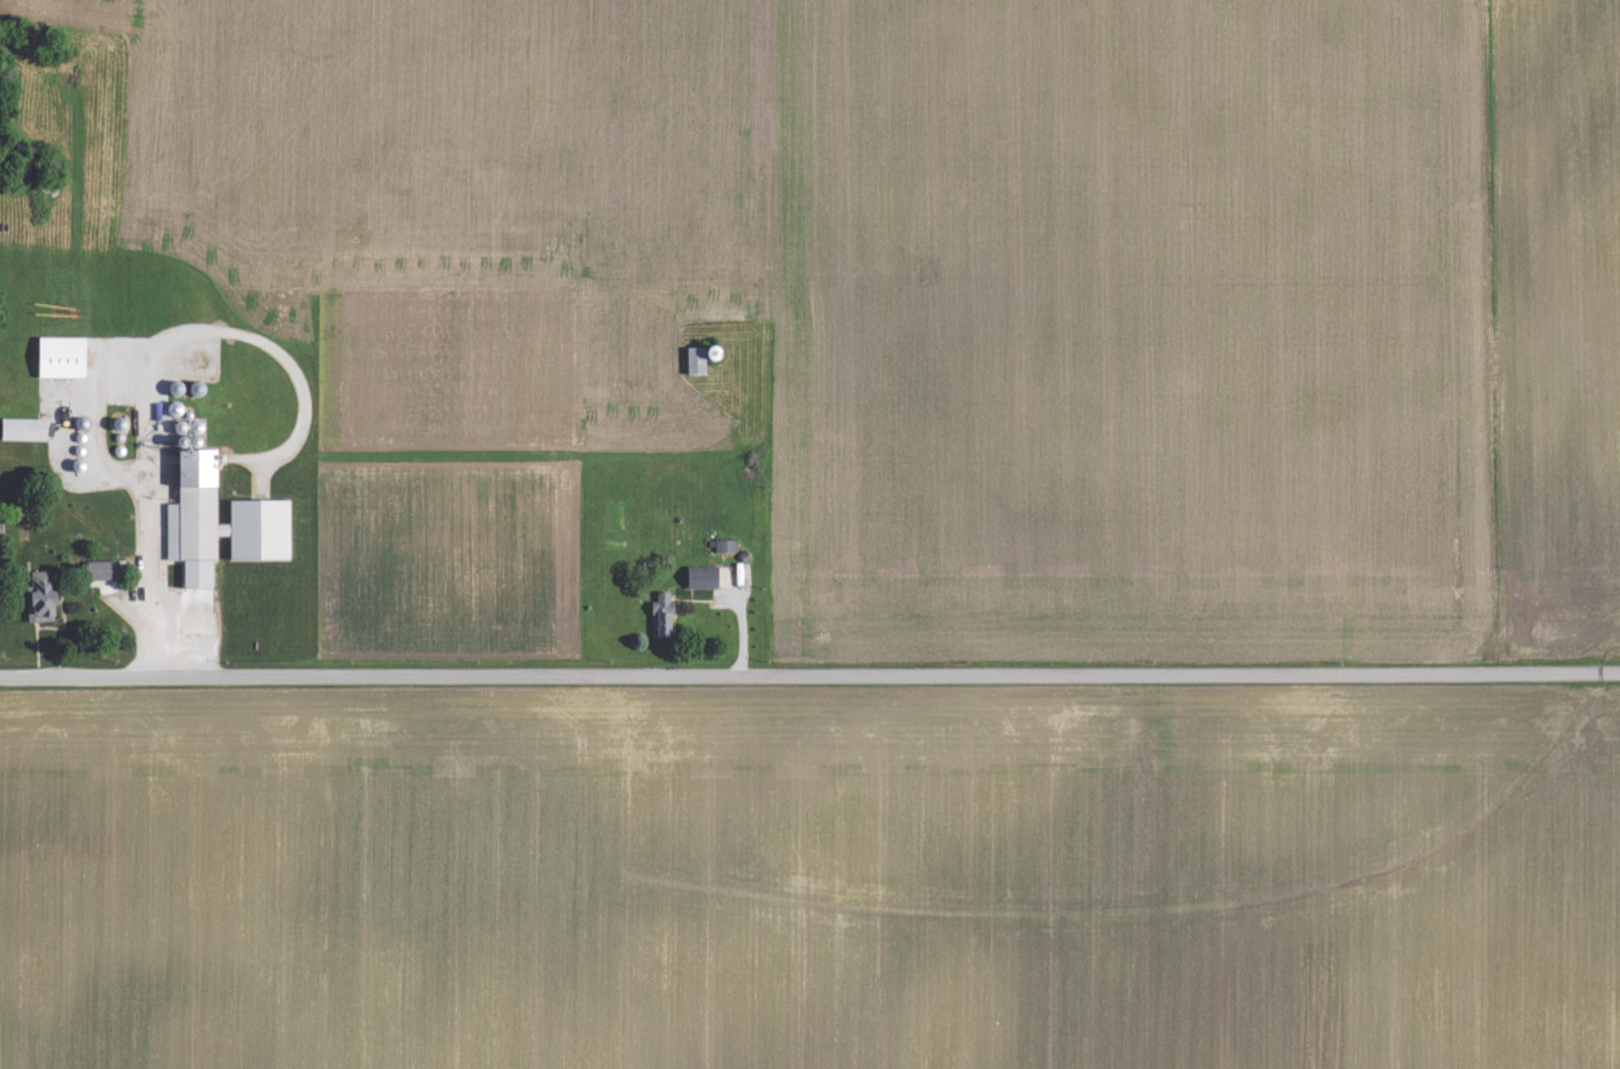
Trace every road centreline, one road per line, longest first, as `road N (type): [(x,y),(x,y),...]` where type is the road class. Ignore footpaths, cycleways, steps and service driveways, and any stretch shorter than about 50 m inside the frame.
road 1 (residential): [(0,676),(1619,666)]

